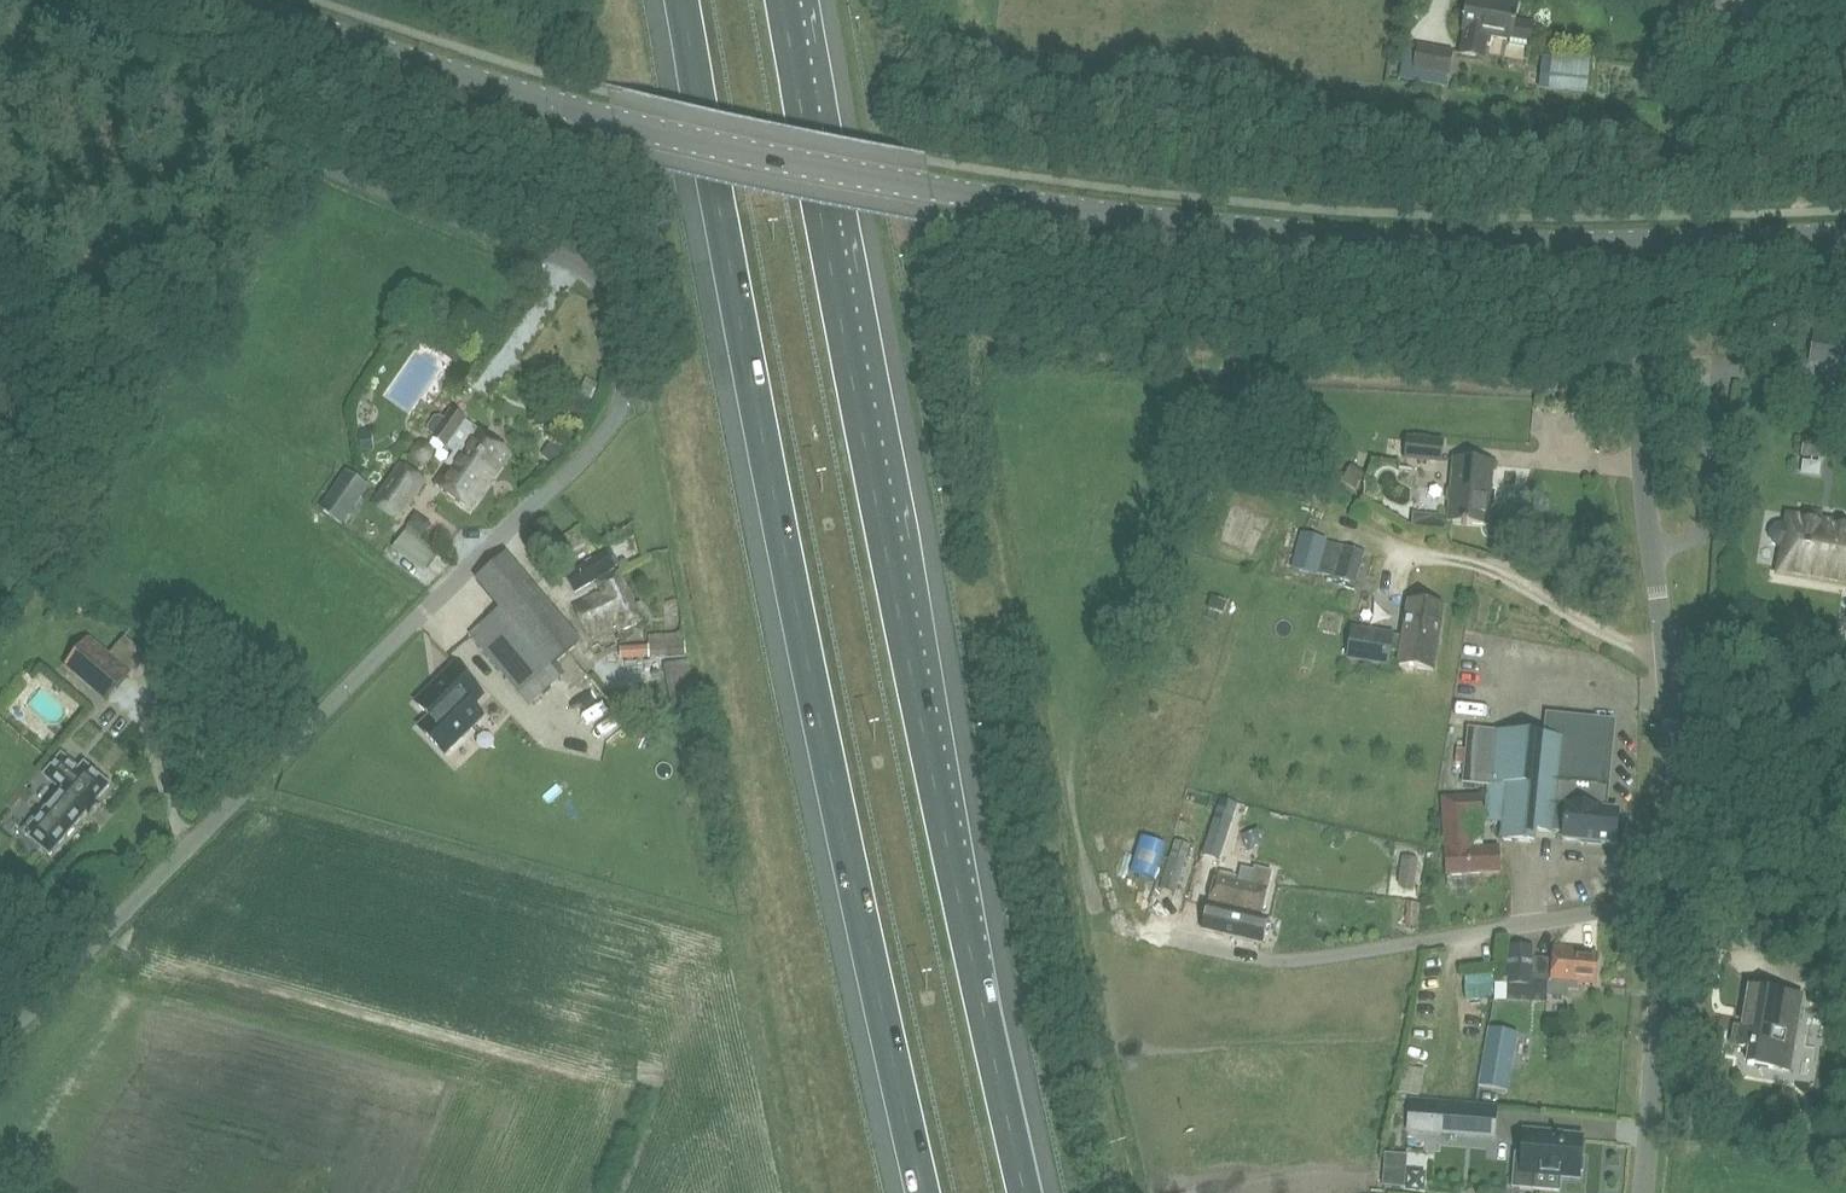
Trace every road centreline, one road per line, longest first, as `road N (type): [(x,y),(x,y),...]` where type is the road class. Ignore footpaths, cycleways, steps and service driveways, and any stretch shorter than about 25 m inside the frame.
road 1 (unclassified): [(0,1040),(605,431),(625,389),(608,301),(586,268),(220,120),(0,7)]
road 2 (tertiary): [(1845,232),(1494,244),(1125,218),(664,131),(235,0)]
road 3 (motorway): [(1028,1192),(842,368),(776,0)]
road 4 (motorway): [(685,0),(876,1029),(914,1192)]
road 5 (unclassified): [(1666,649),(1642,474),(1650,283),(1686,133),(1743,0)]
road 6 (unclassified): [(1642,1192),(1671,901),(1666,649)]
road 7 (residential): [(1666,649),(1845,675)]

